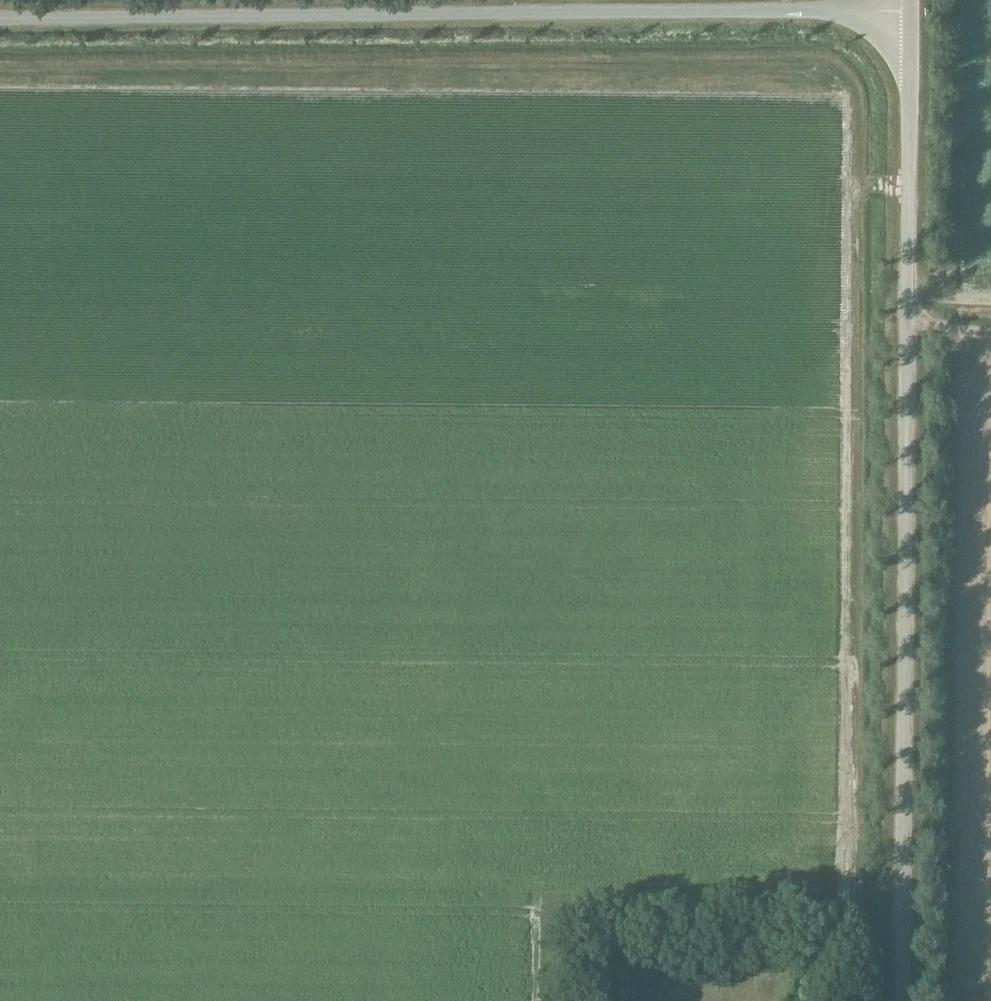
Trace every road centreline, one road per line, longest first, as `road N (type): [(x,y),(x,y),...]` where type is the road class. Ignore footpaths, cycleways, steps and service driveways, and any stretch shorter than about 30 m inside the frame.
road 1 (unclassified): [(901,1000),(910,11)]
road 2 (unclassified): [(0,17),(910,11)]

